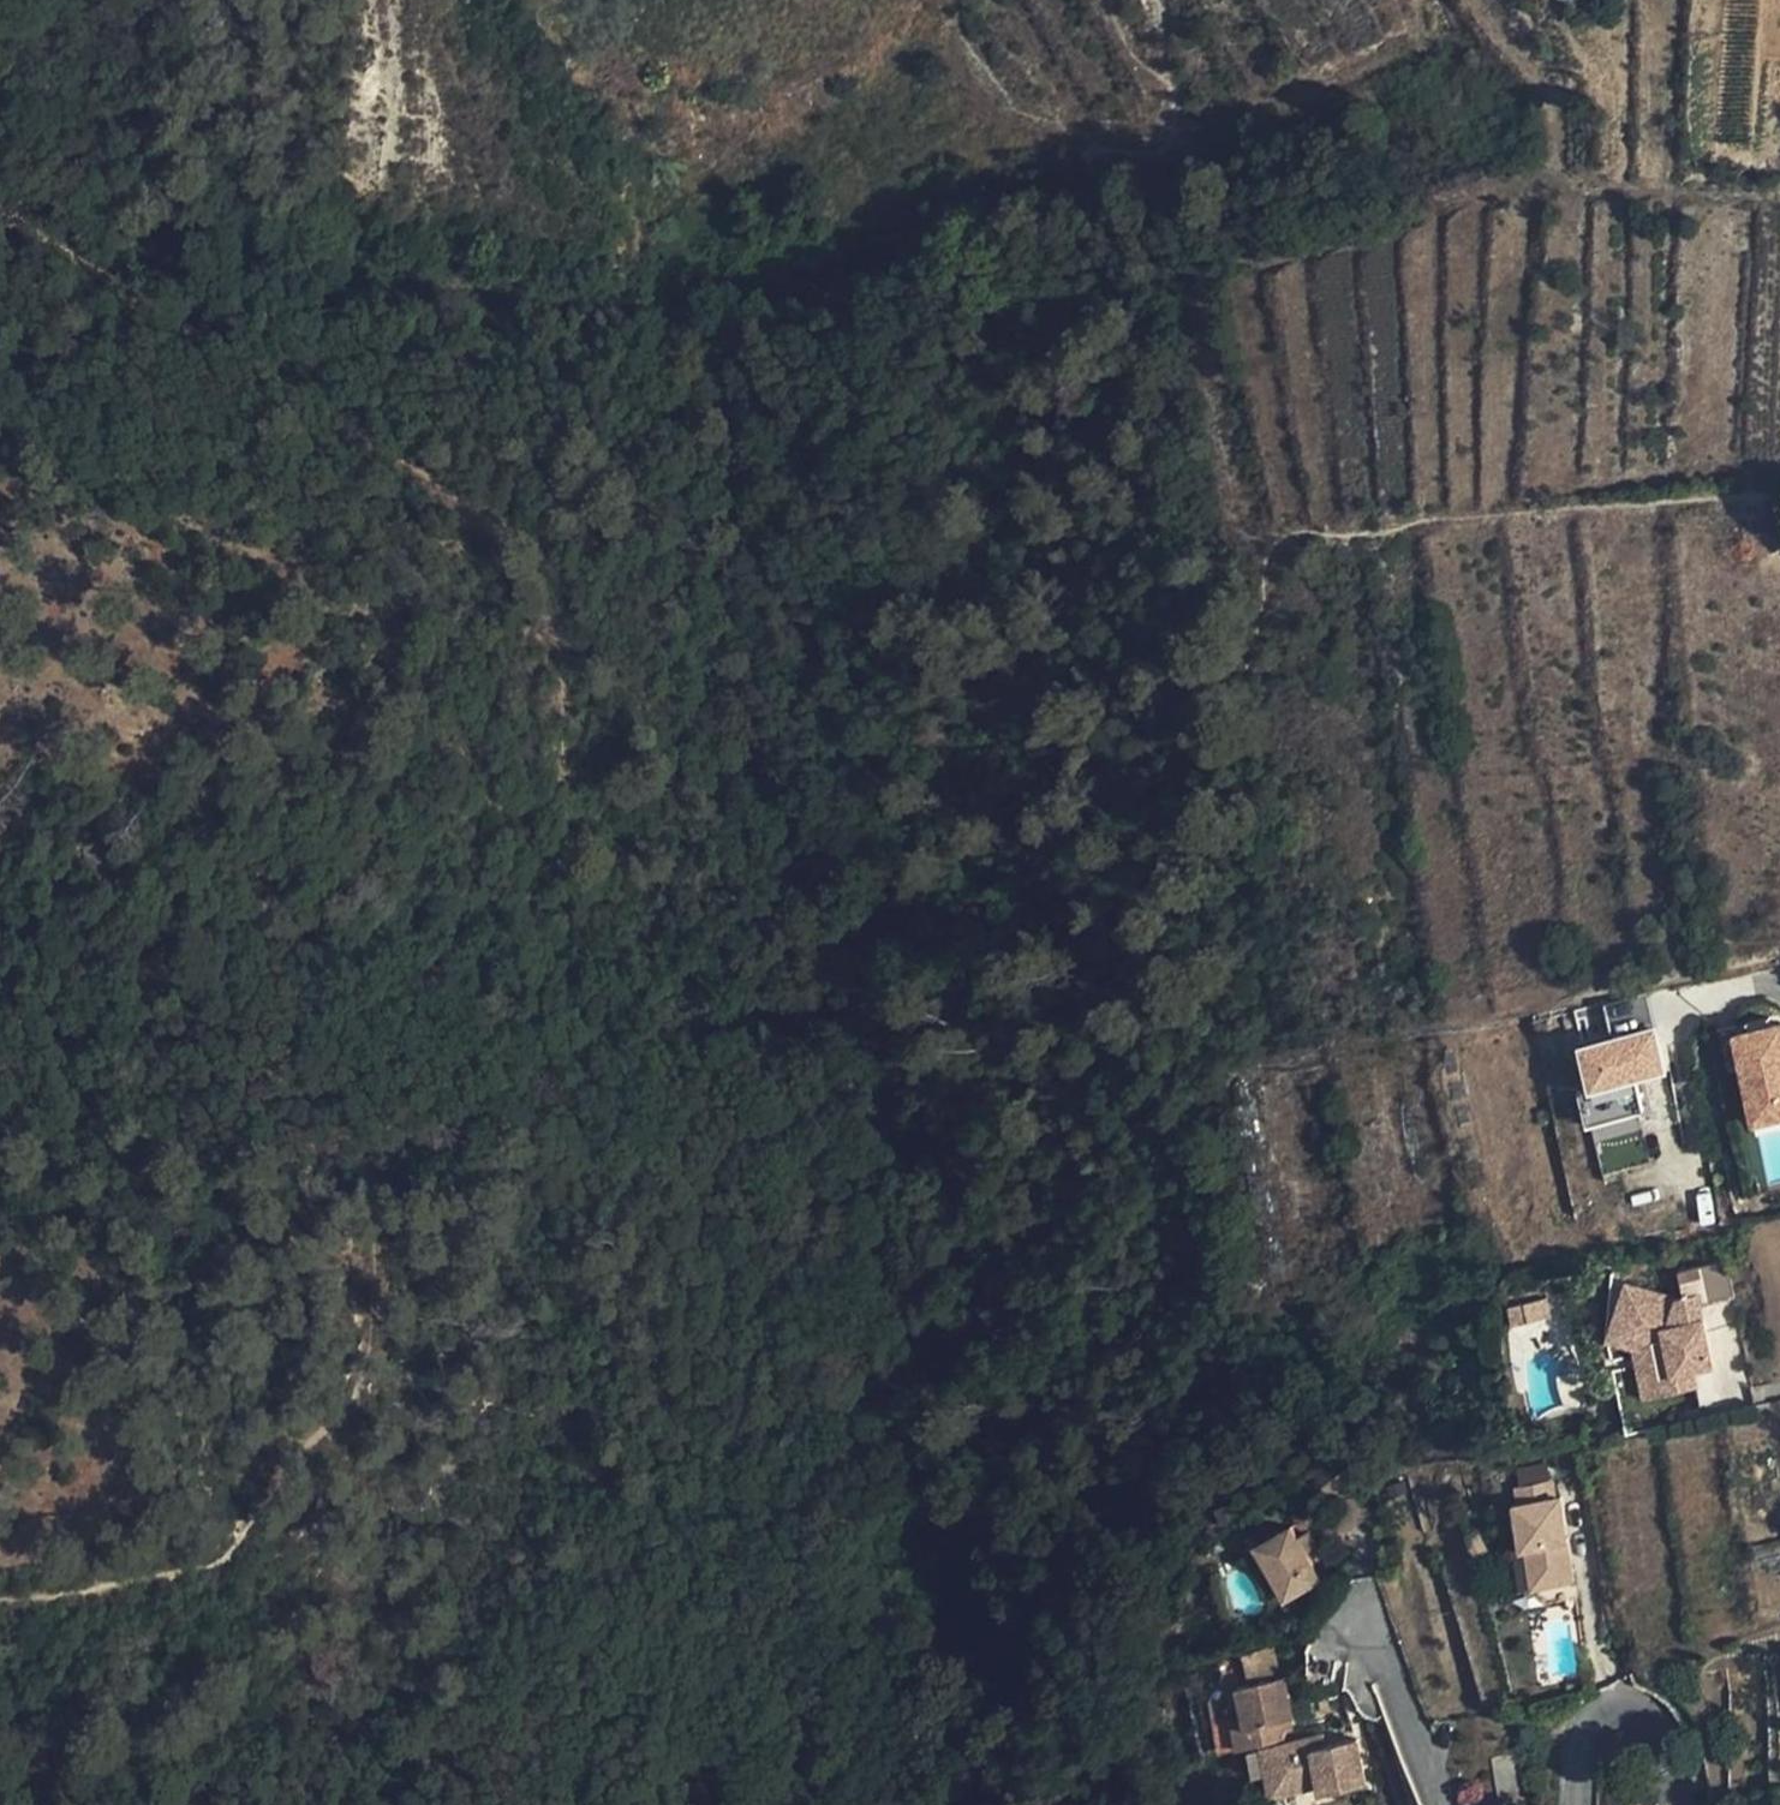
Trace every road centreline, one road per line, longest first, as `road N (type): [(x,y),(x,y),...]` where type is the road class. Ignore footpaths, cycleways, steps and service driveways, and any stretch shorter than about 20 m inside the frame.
road 1 (residential): [(1575,1804),(1583,1751),(1599,1728),(1625,1718),(1651,1728),(1675,1804)]
road 2 (residential): [(1351,1621),(1369,1641),(1440,1804)]

